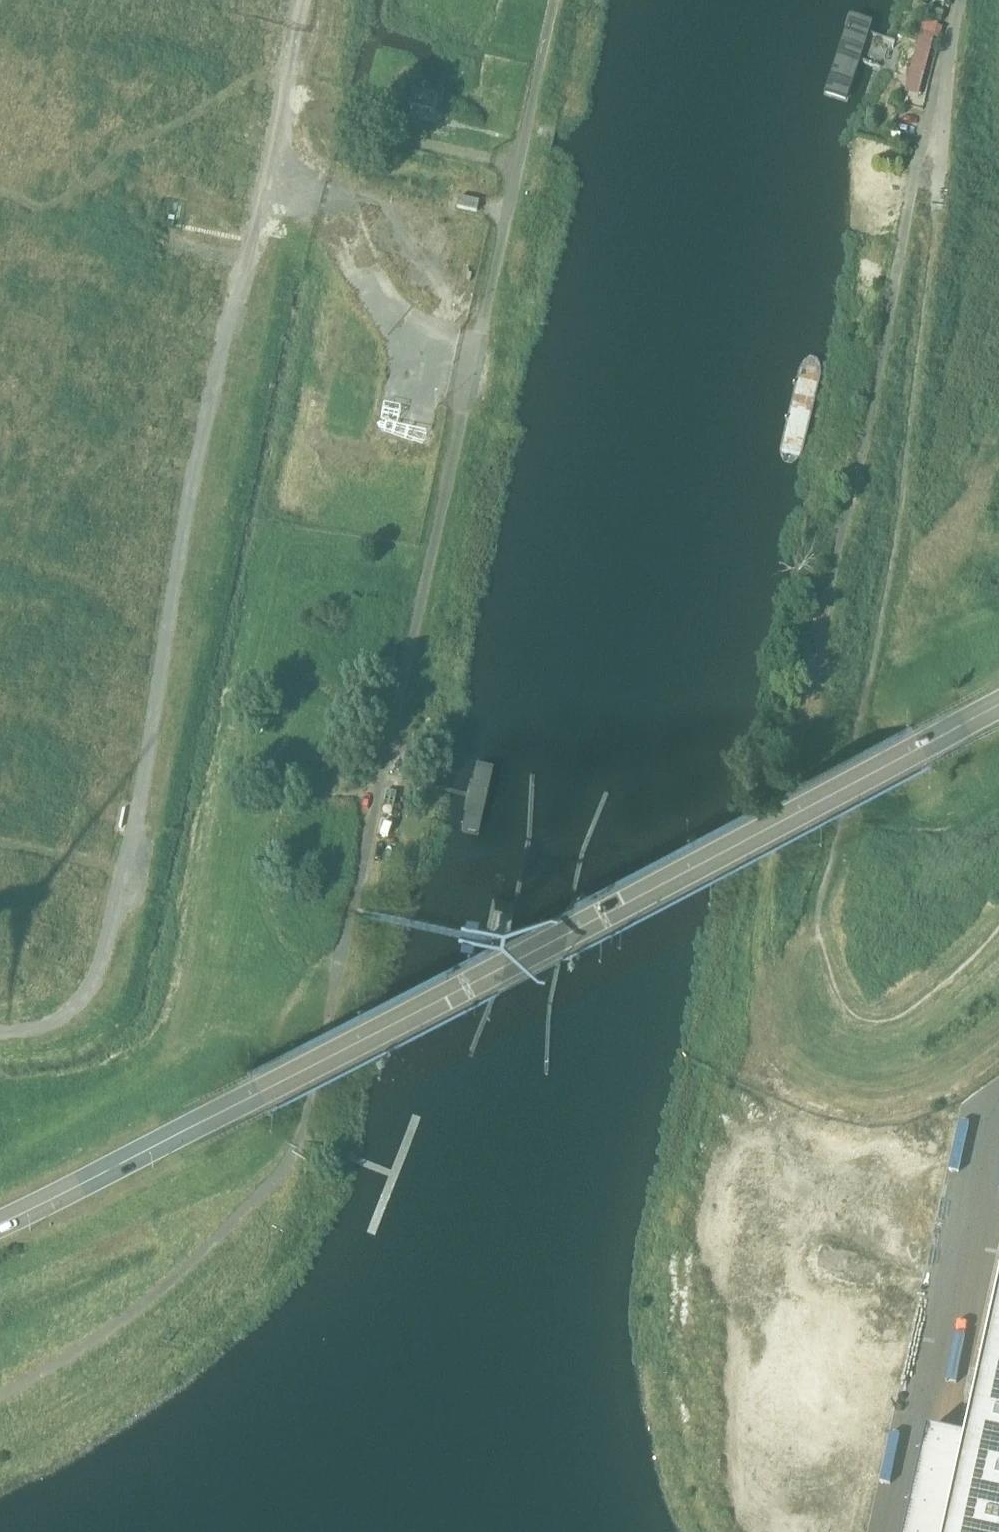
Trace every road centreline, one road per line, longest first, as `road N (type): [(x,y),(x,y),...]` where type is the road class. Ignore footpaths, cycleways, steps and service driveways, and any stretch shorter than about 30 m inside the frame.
road 1 (residential): [(349,920),(553,0)]
road 2 (primary): [(260,1091),(998,706)]
road 3 (unclassified): [(816,904),(844,839),(844,799),(891,562),(945,93)]
road 4 (residential): [(800,715),(917,160),(929,112),(945,93)]
road 5 (primary): [(260,1091),(0,1224)]

